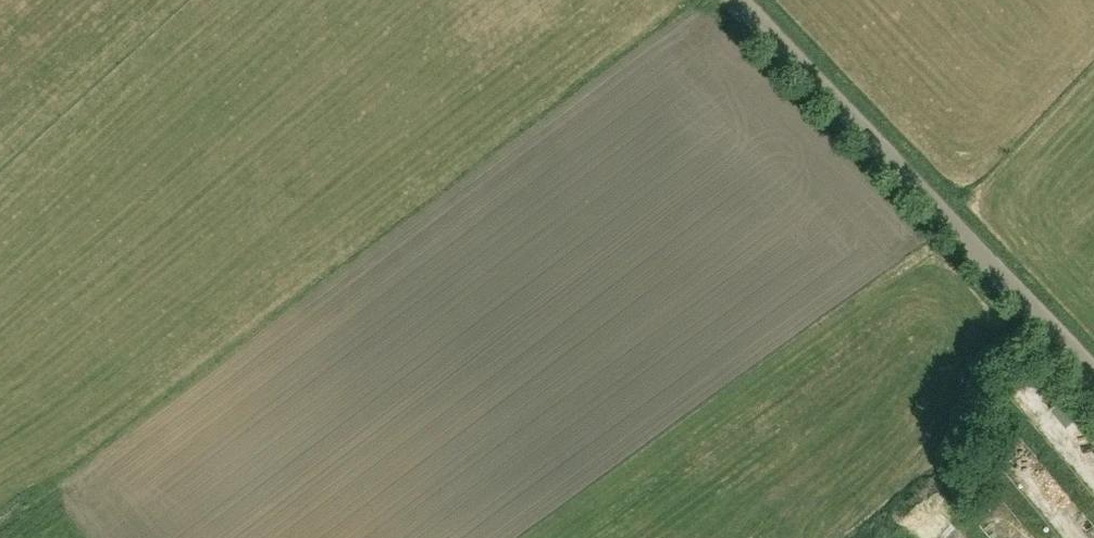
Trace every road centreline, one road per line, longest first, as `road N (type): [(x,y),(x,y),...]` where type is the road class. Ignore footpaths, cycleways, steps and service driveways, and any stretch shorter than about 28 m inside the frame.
road 1 (unclassified): [(1093,371),(747,0)]

